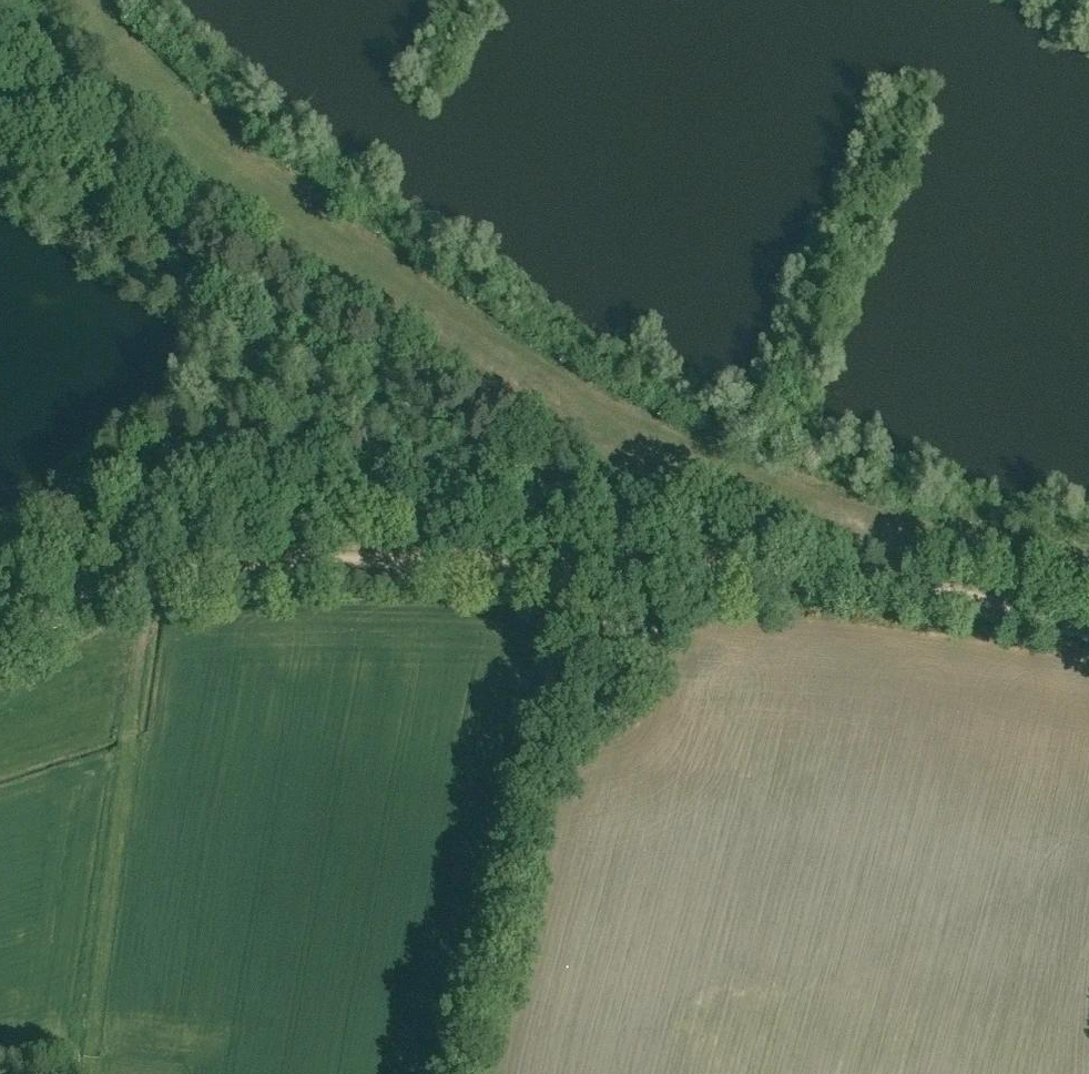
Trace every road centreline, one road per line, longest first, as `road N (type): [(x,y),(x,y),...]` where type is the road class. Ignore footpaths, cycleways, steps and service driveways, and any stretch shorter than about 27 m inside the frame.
road 1 (track): [(1088,628),(827,582),(374,563),(152,579),(0,638)]

